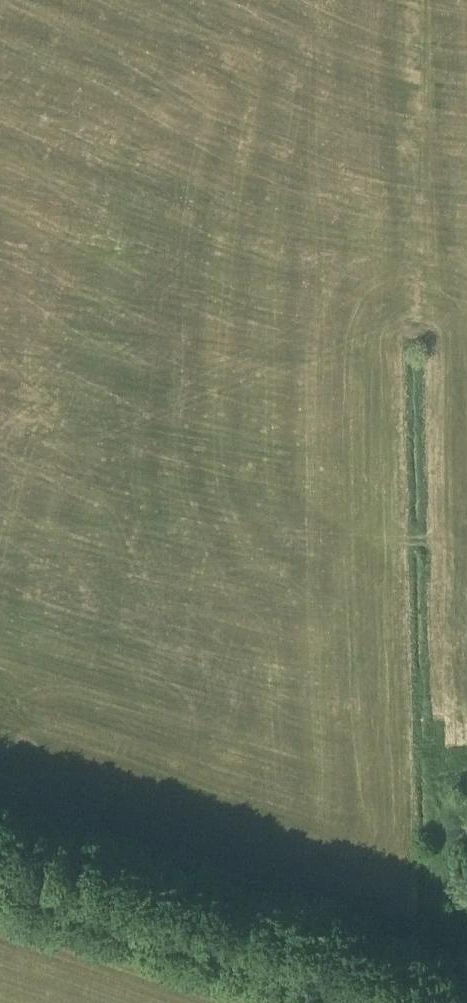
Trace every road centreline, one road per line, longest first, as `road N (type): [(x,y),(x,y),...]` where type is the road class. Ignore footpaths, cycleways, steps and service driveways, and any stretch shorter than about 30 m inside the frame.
road 1 (unclassified): [(422,1002),(0,859)]

